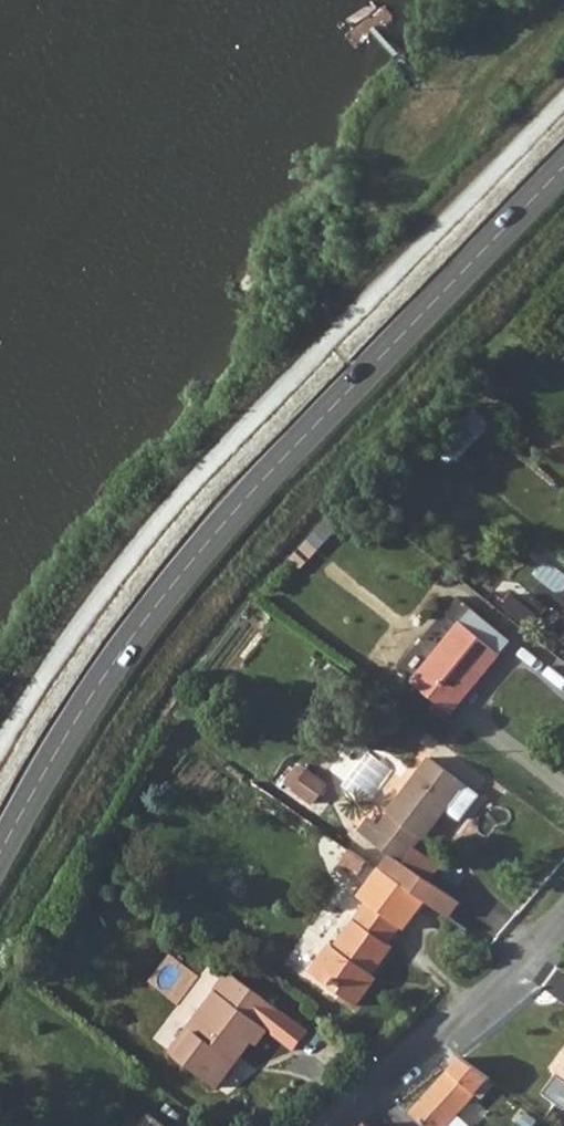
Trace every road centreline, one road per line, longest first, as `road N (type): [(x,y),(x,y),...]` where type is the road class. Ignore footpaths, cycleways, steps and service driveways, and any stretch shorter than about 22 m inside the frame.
road 1 (secondary): [(0,846),(98,685),(196,557),(563,168)]
road 2 (unclassified): [(348,1125),(563,922)]

